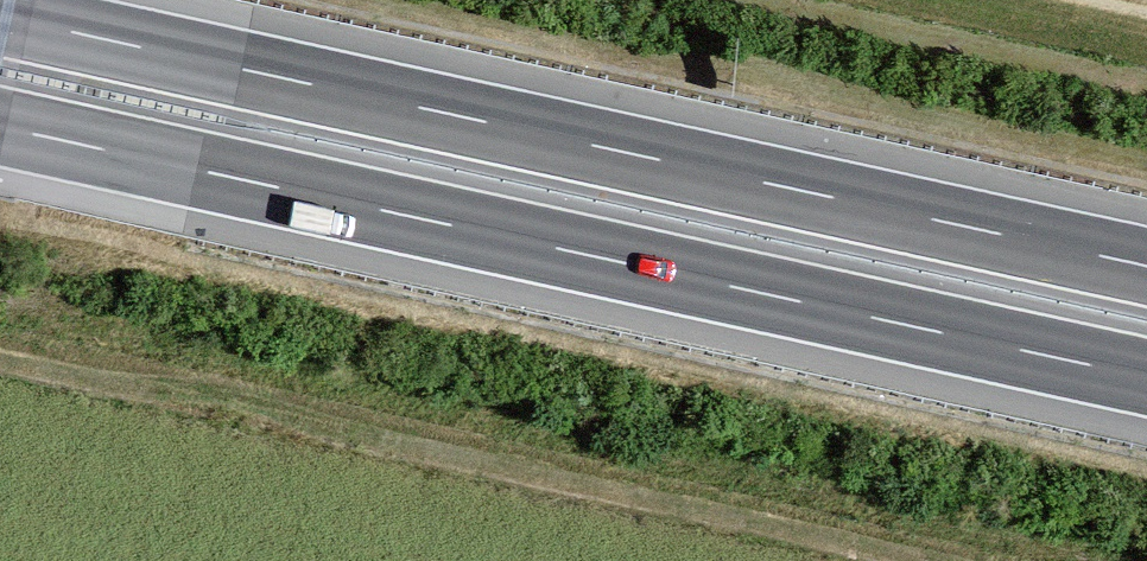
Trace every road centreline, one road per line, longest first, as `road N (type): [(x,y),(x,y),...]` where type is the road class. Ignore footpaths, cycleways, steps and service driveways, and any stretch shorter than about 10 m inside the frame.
road 1 (motorway): [(0,127),(1146,378)]
road 2 (motorway): [(1146,266),(0,16)]

